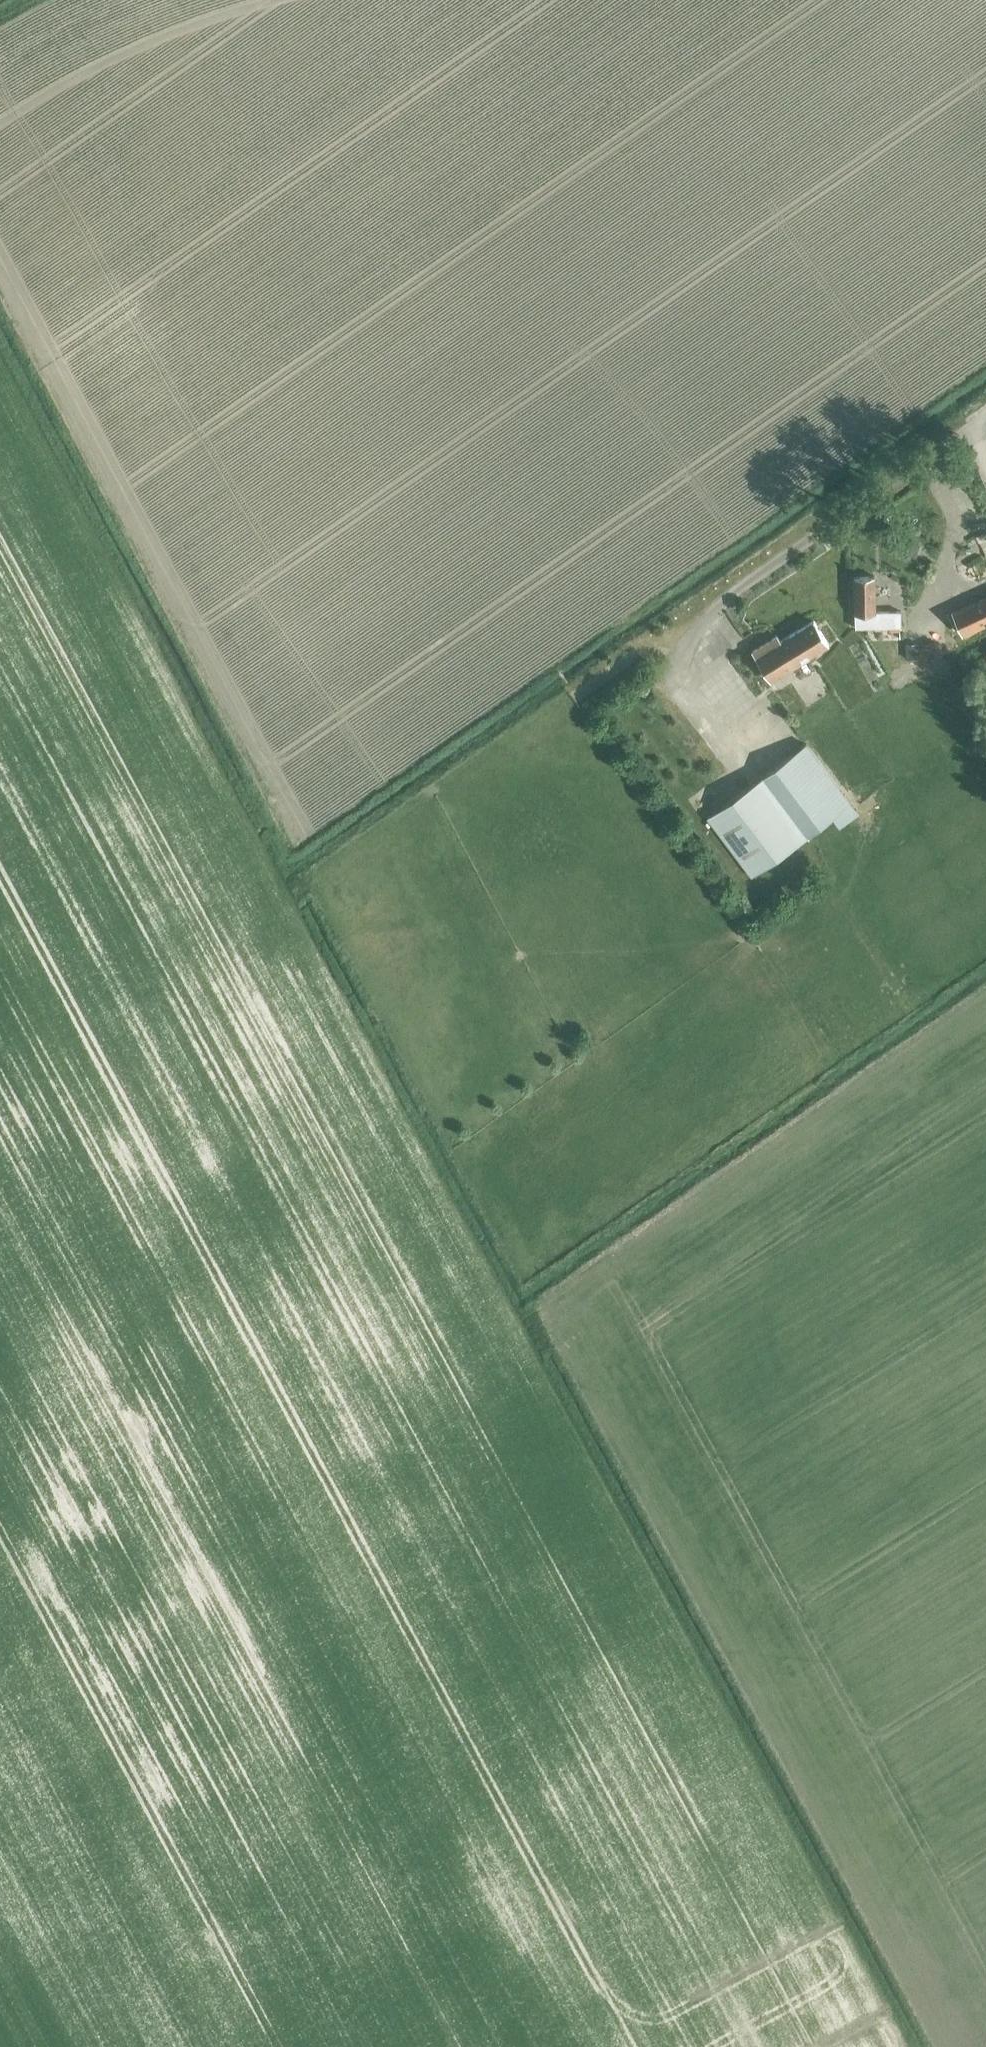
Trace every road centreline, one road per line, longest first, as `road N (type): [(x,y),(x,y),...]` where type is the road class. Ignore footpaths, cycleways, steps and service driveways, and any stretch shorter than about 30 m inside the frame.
road 1 (unclassified): [(985,407),(652,633)]

